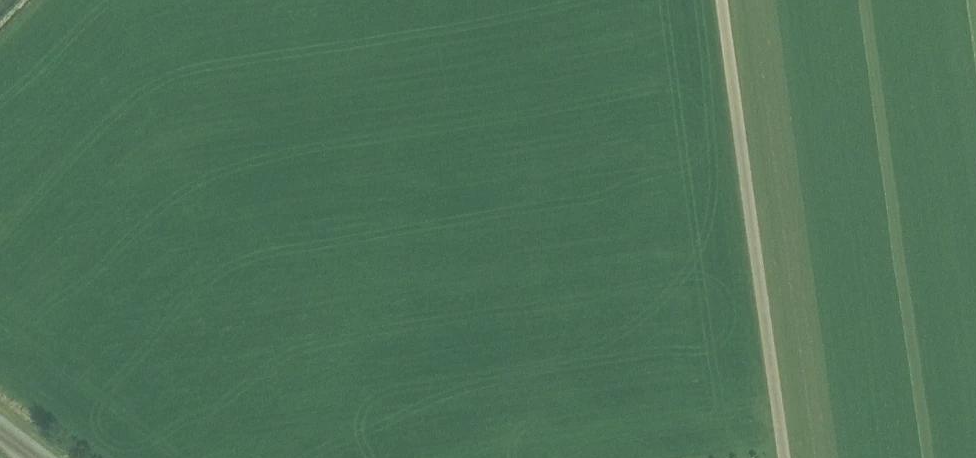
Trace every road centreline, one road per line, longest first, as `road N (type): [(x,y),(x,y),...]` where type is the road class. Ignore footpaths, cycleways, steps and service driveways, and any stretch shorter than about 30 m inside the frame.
road 1 (unclassified): [(786,457),(723,0)]

